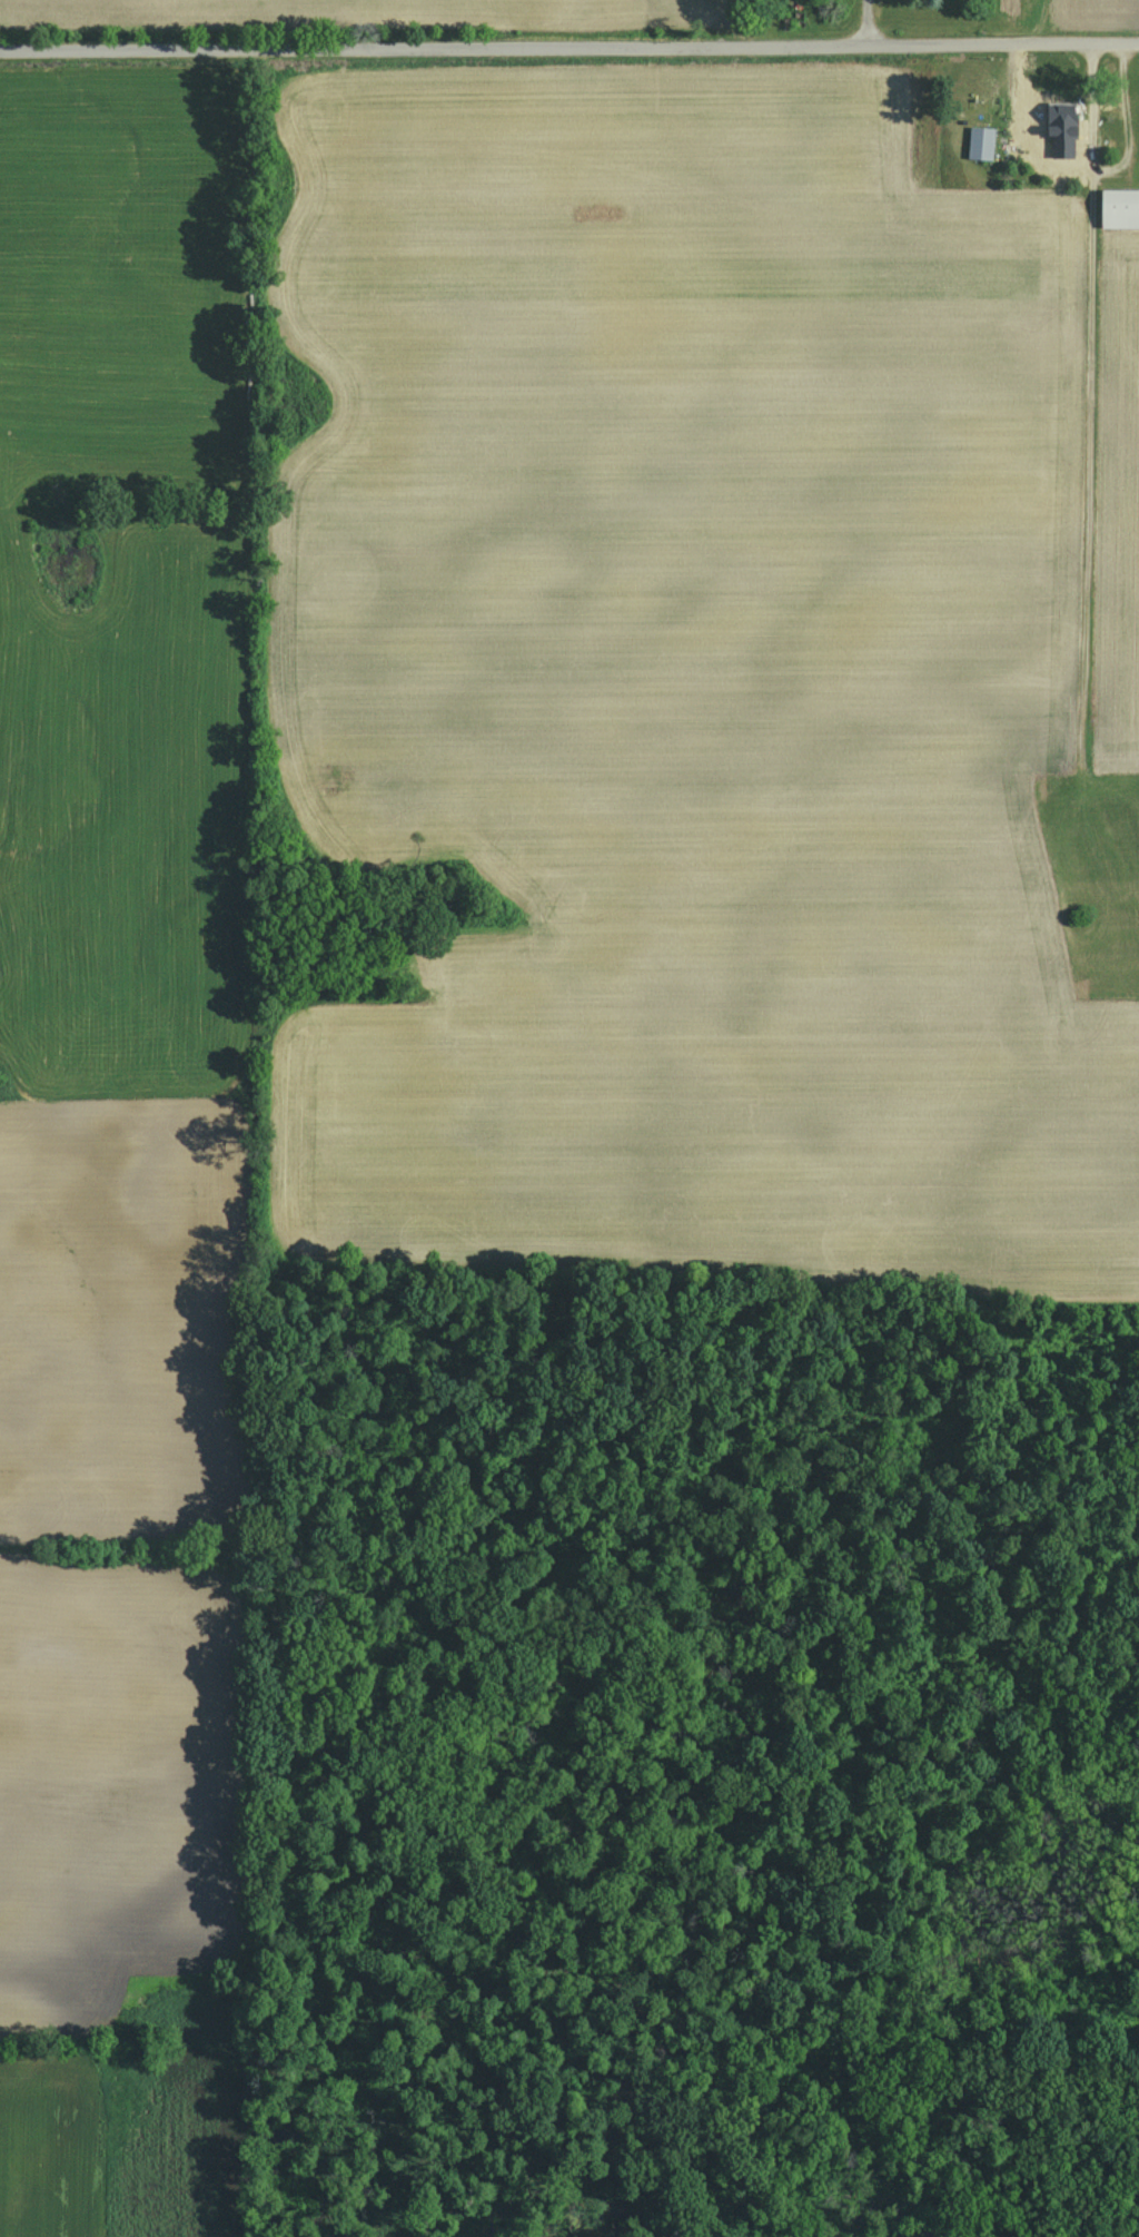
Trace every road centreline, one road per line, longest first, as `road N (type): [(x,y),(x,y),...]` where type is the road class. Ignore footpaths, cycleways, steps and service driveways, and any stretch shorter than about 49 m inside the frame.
road 1 (residential): [(0,43),(1138,45)]

